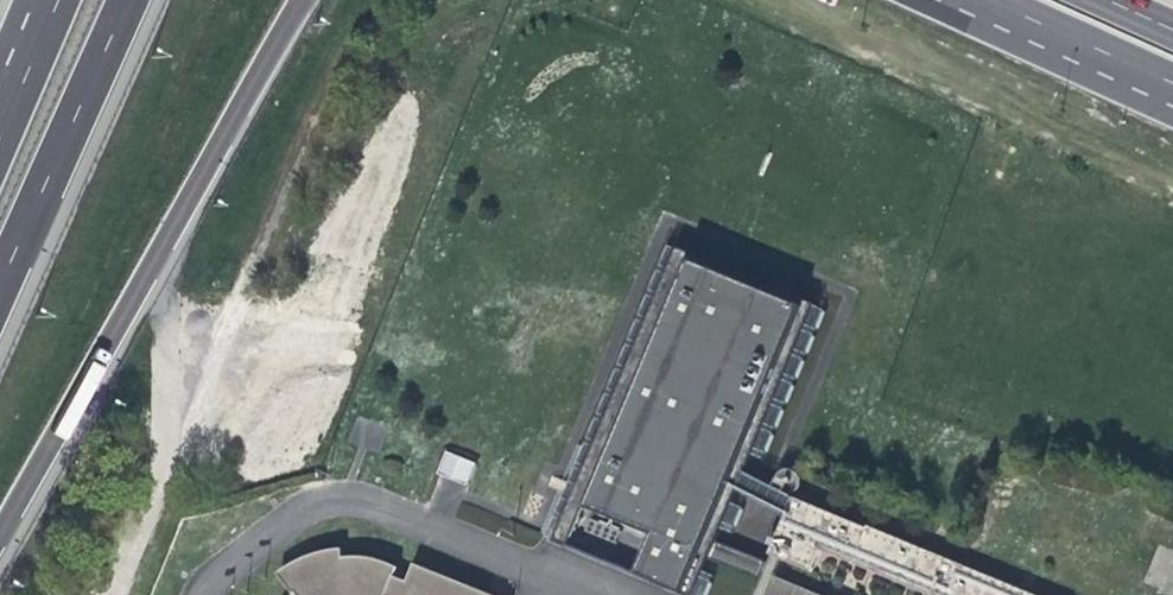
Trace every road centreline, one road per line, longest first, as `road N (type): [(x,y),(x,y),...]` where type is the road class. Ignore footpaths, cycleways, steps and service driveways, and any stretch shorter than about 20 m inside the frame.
road 1 (trunk): [(0,533),(298,0)]
road 2 (trunk): [(0,288),(131,0)]
road 3 (primary): [(967,0),(1172,93)]
road 4 (trunk): [(52,0),(0,118)]

